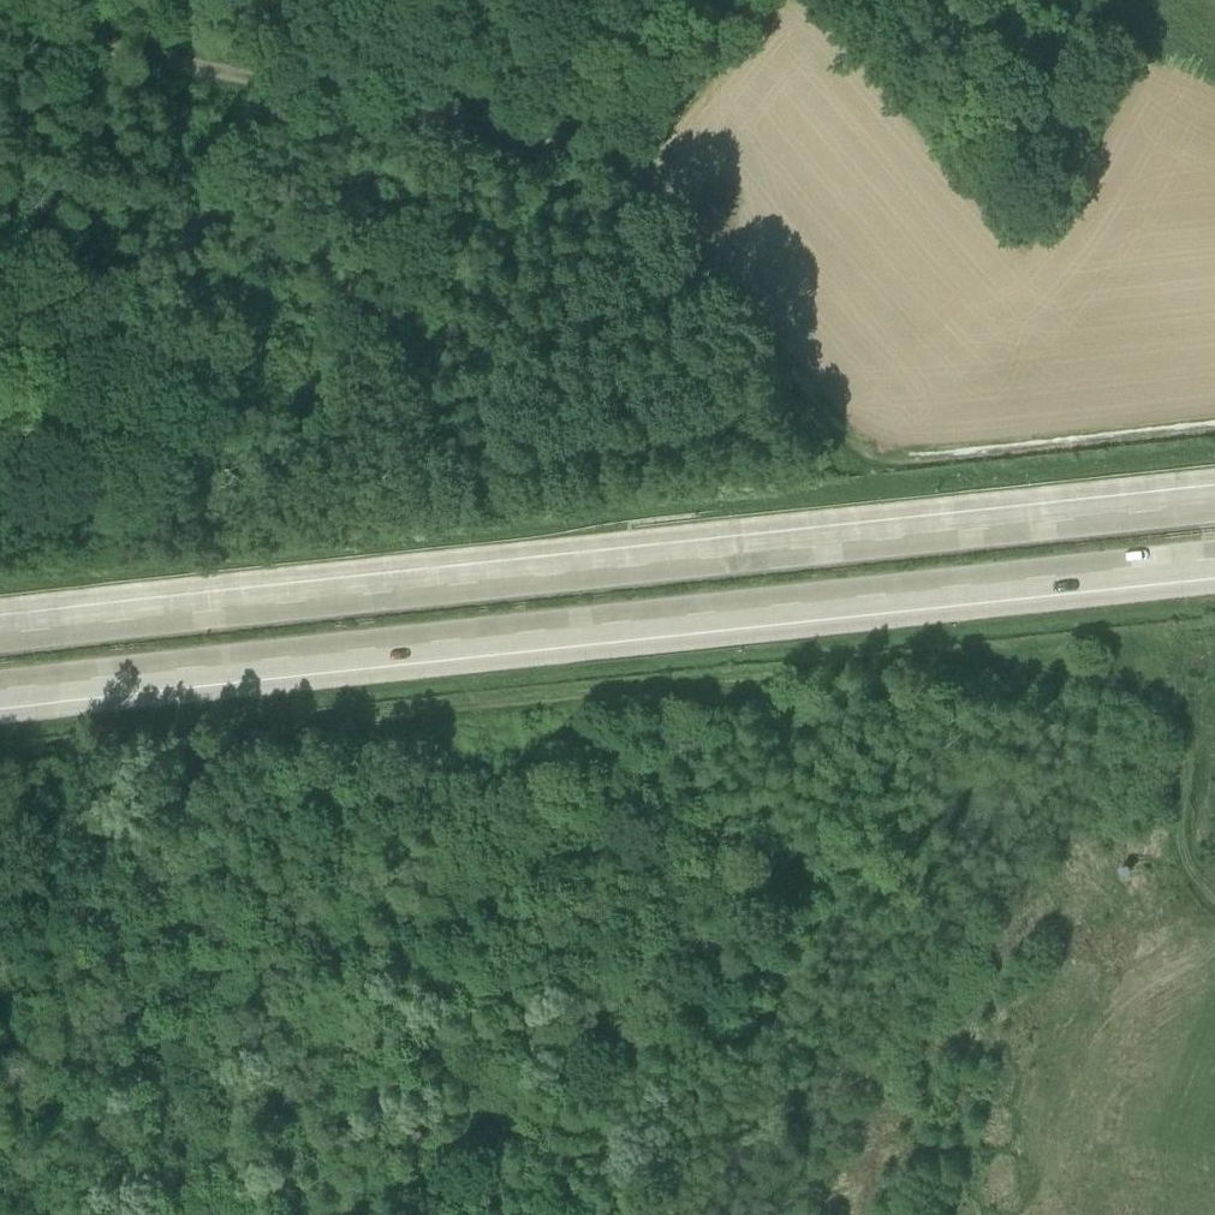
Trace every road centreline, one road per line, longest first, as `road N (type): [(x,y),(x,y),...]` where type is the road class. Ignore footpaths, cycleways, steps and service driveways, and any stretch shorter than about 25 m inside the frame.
road 1 (motorway): [(1214,506),(0,640)]
road 2 (motorway): [(0,693),(1214,561)]
road 3 (track): [(0,877),(78,863),(320,727),(987,660),(1085,684)]
road 4 (track): [(621,159),(875,469),(1214,432)]
road 5 (track): [(0,37),(621,159)]
road 6 (track): [(621,159),(786,0)]

